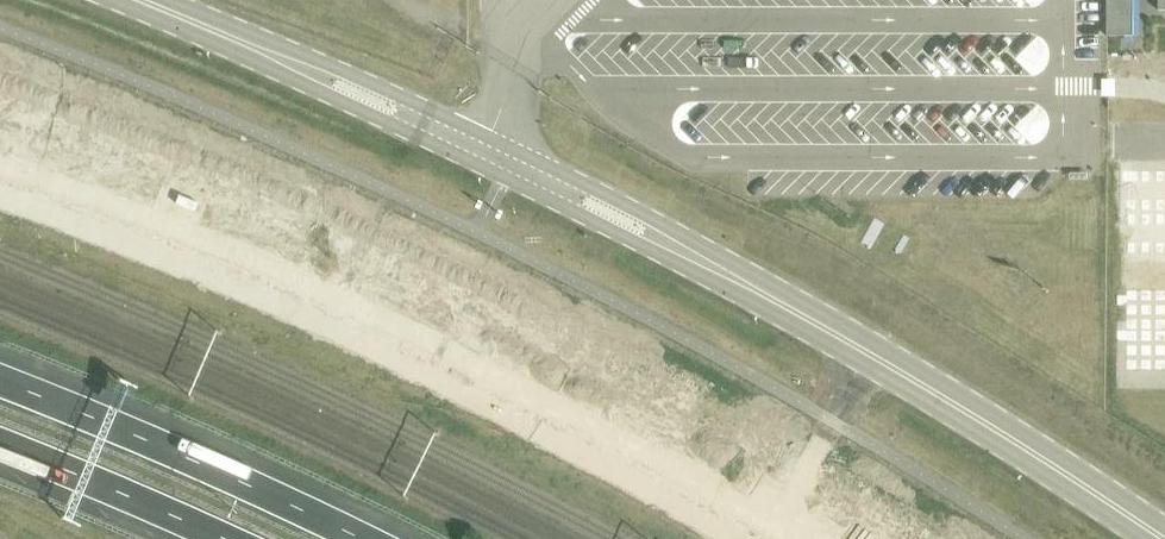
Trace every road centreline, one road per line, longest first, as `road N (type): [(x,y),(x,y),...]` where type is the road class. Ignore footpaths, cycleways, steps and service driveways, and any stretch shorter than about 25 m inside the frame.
road 1 (unclassified): [(1164,538),(955,403),(769,298),(508,166),(128,0)]
road 2 (motorway): [(350,538),(0,384)]
road 3 (motorway): [(0,446),(227,538)]

